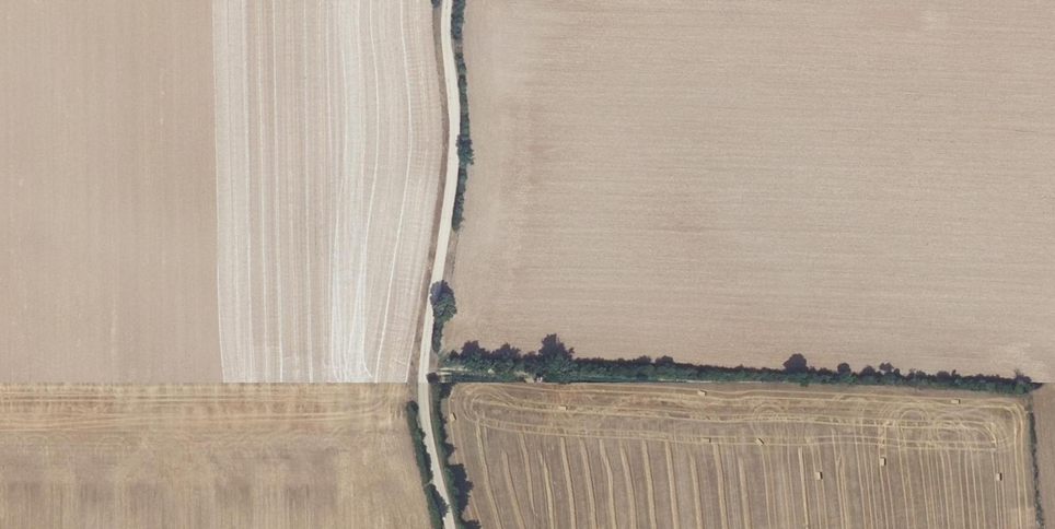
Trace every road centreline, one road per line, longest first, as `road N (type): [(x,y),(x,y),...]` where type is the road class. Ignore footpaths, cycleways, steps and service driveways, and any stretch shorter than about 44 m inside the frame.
road 1 (unclassified): [(447,528),(419,419),(455,135),(447,0)]

